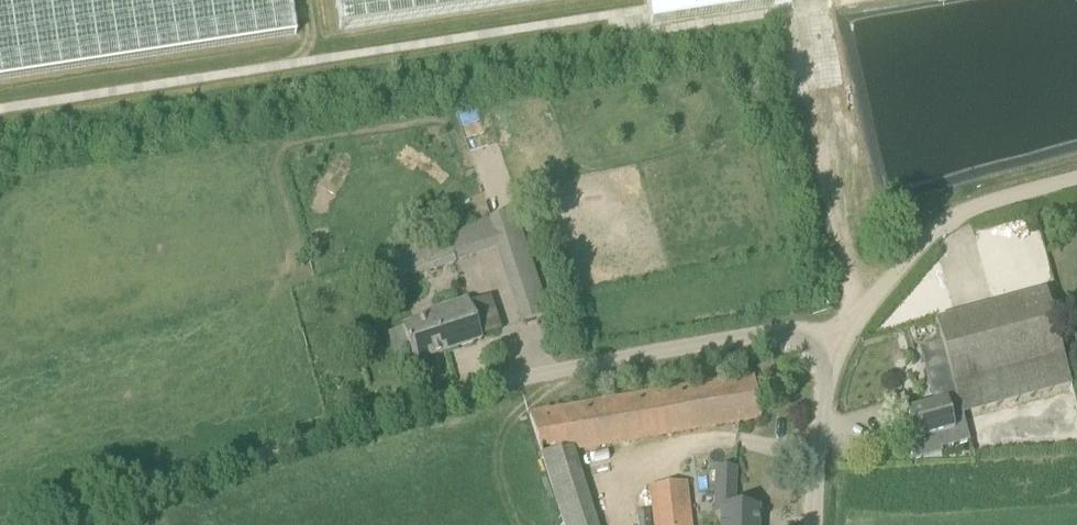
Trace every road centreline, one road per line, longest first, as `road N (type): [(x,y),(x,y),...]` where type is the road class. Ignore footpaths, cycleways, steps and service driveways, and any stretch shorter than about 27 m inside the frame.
road 1 (unclassified): [(826,351),(802,338),(762,333),(489,388),(83,524)]
road 2 (unclassified): [(826,351),(937,229),(978,207),(1076,181)]
road 3 (unclassified): [(819,524),(826,351)]

